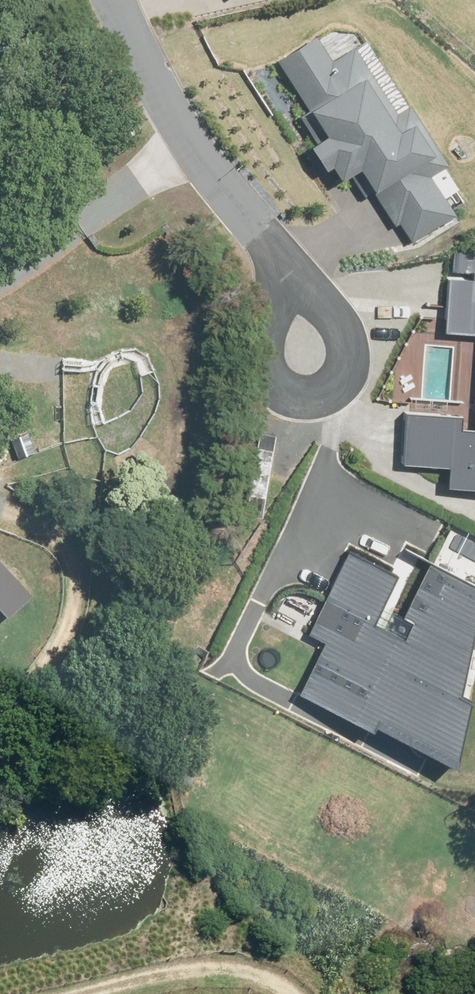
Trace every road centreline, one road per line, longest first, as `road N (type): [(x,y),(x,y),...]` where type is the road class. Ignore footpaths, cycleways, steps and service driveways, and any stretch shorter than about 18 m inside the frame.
road 1 (residential): [(269,228),(335,286),(361,329),(368,368),(347,385),(284,387),(268,353),(265,306)]
road 2 (track): [(0,688),(77,595),(113,406)]
road 3 (residential): [(121,0),(172,98),(269,228)]
road 4 (track): [(302,993),(273,969),(198,961),(60,993)]

